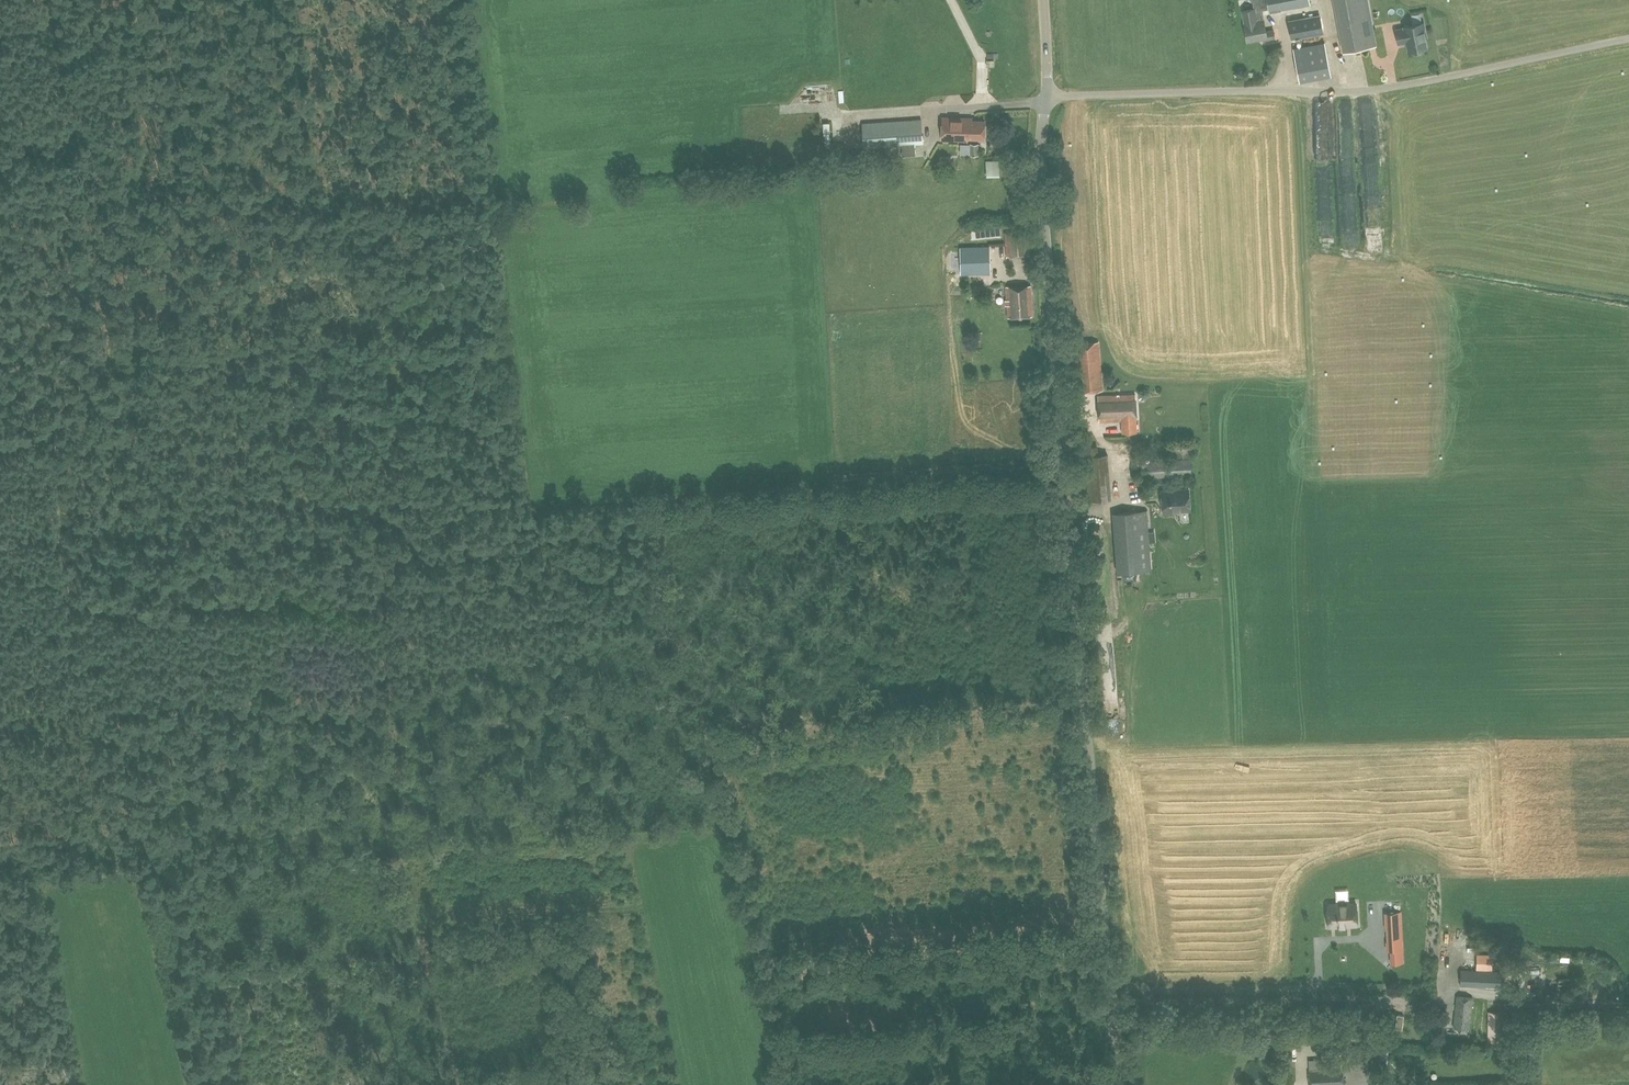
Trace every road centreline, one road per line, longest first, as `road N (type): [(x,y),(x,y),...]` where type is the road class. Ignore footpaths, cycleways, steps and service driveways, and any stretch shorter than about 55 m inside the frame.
road 1 (unclassified): [(1120,1084),(1061,451),(1044,199),(1047,95)]
road 2 (unclassified): [(1047,95),(1407,83),(1628,37)]
road 3 (track): [(1628,1006),(1531,1005),(1453,991)]

